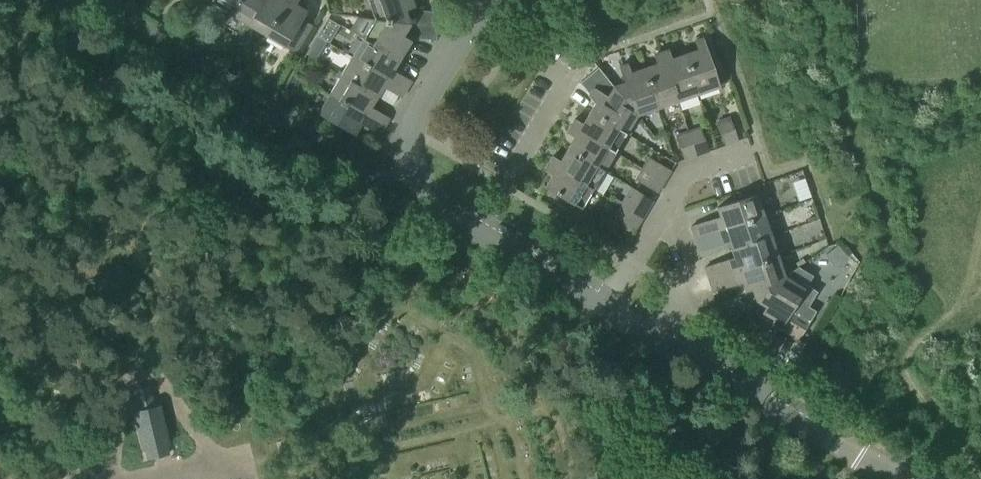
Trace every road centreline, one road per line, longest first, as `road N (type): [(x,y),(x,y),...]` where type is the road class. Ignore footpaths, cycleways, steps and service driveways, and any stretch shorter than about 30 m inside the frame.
road 1 (residential): [(608,304),(446,213),(421,184),(412,132),(474,30)]
road 2 (residential): [(896,478),(608,304)]
road 3 (residential): [(502,186),(568,82),(474,30)]
road 4 (residential): [(608,304),(693,172),(742,158)]

